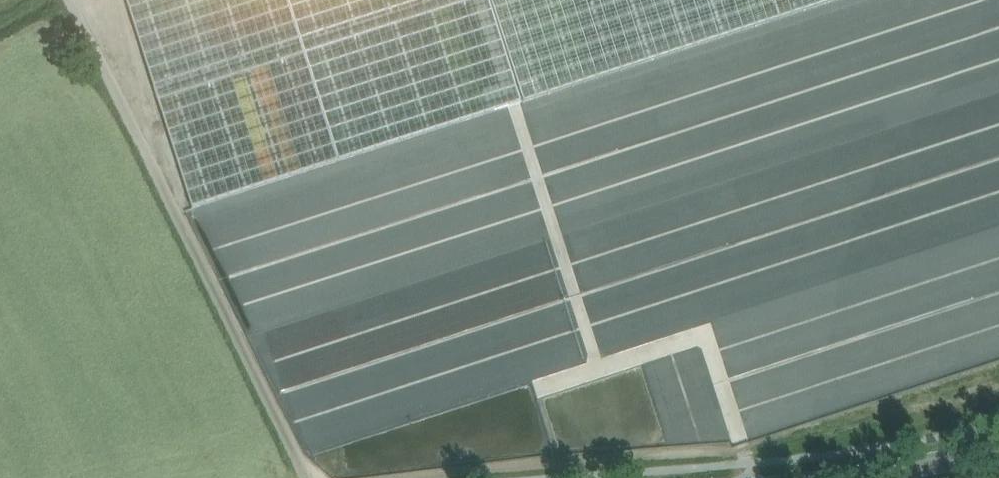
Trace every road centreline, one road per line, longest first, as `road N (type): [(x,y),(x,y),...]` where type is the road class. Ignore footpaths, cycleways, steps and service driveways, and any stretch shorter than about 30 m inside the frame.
road 1 (track): [(305,477),(69,0)]
road 2 (secondary): [(998,455),(844,477)]

